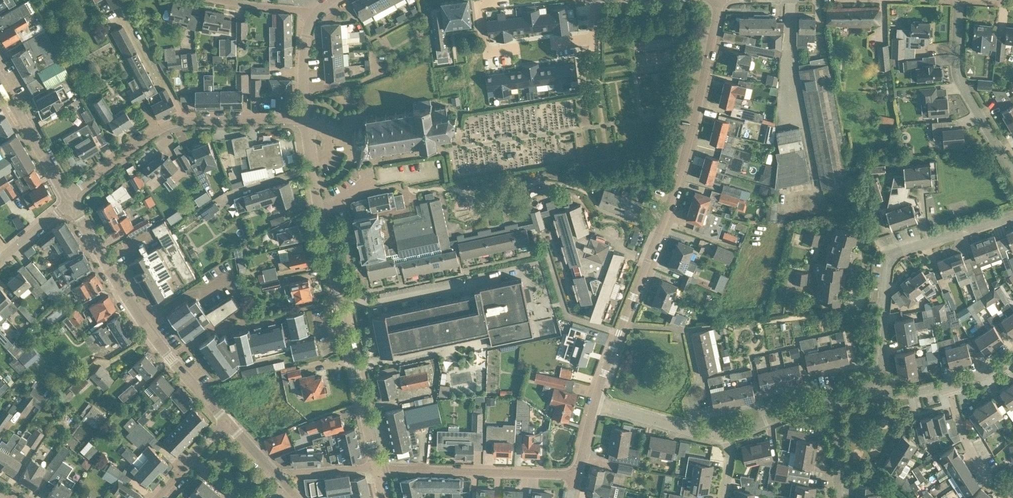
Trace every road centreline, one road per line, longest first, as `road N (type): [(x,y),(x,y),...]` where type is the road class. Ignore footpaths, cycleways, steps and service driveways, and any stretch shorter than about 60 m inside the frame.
road 1 (residential): [(377,469),(306,118)]
road 2 (residential): [(623,326),(686,155),(718,0)]
road 3 (tertiary): [(229,424),(170,359),(68,200)]
road 4 (residential): [(1012,214),(897,252),(887,267),(877,394)]
road 5 (residential): [(68,200),(164,126),(306,118)]
road 6 (residential): [(377,469),(577,475)]
road 7 (residential): [(1012,172),(958,76),(959,0)]
road 8 (tertiary): [(68,200),(0,81)]
road 9 (residential): [(596,402),(727,433)]

